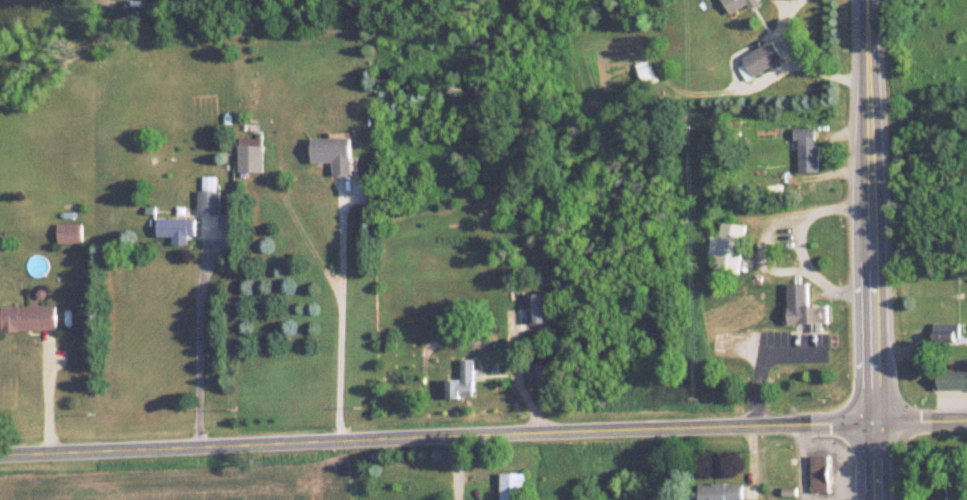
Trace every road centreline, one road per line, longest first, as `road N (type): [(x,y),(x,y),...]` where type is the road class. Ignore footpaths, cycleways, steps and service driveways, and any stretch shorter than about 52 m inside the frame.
road 1 (tertiary): [(0,457),(966,424)]
road 2 (secondary): [(882,499),(870,0)]

